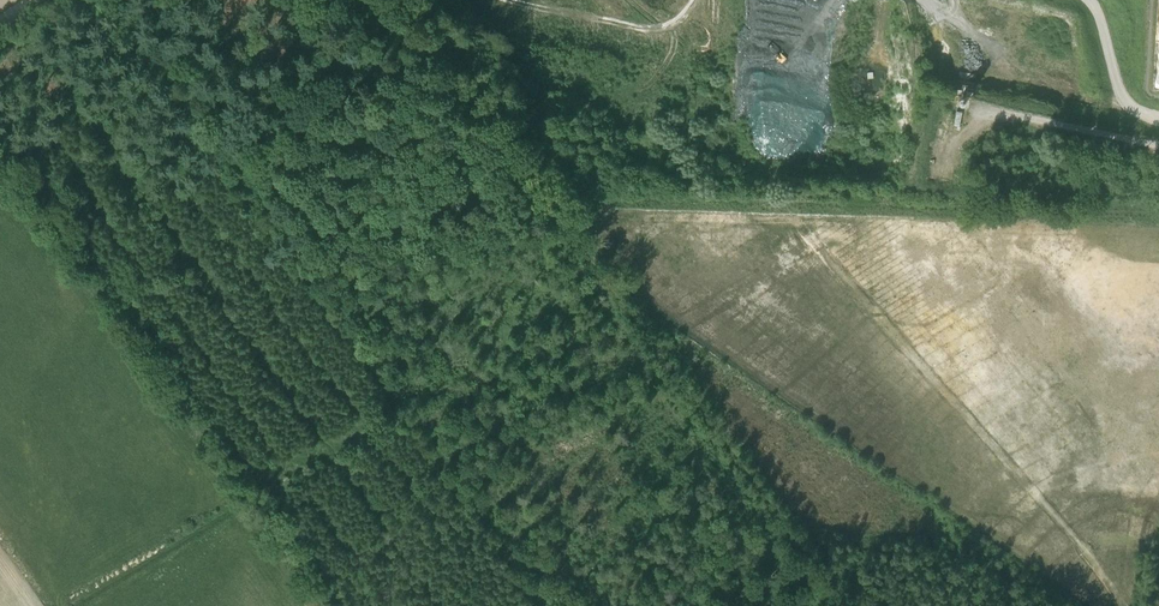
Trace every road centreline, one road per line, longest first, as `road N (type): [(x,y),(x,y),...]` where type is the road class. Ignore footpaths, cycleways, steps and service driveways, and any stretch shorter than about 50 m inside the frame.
road 1 (track): [(402,0),(854,605)]

